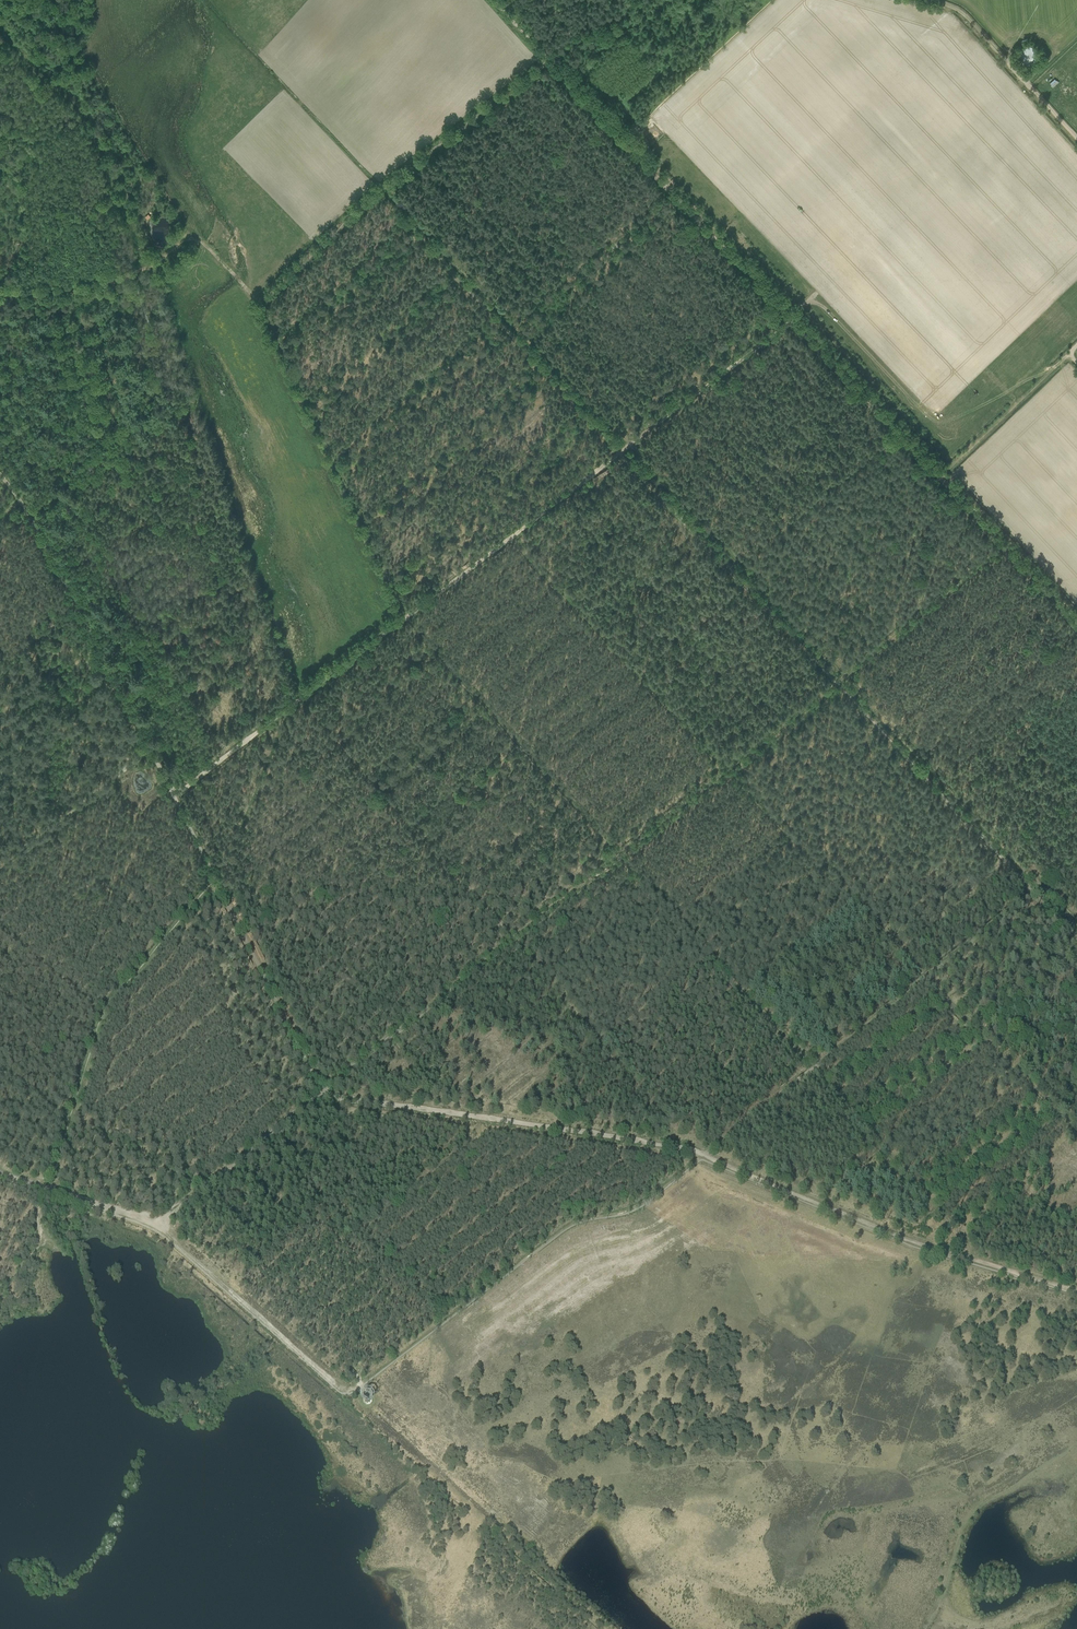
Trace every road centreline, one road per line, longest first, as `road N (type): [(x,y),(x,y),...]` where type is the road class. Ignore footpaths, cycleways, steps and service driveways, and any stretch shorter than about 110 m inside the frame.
road 1 (track): [(987,1263),(408,619),(261,310),(206,245),(183,227),(84,279),(0,285)]
road 2 (track): [(1076,930),(621,456),(383,187),(547,62)]
road 3 (track): [(158,1225),(340,1388),(355,1388),(566,1223),(620,1211),(704,1153),(1037,889)]
road 4 (track): [(320,1091),(1005,545)]
road 5 (track): [(320,1091),(704,1153),(909,1240),(1076,1290)]
road 6 (unclassified): [(320,1091),(116,680),(0,474)]
road 7 (track): [(928,0),(962,13),(1076,138)]
road 8 (track): [(28,514),(197,406)]
road 9 (track): [(939,478),(1070,355)]
road 10 (track): [(383,187),(256,301)]
road 11 (track): [(0,1173),(158,1225)]
road 12 (track): [(151,749),(57,828)]

